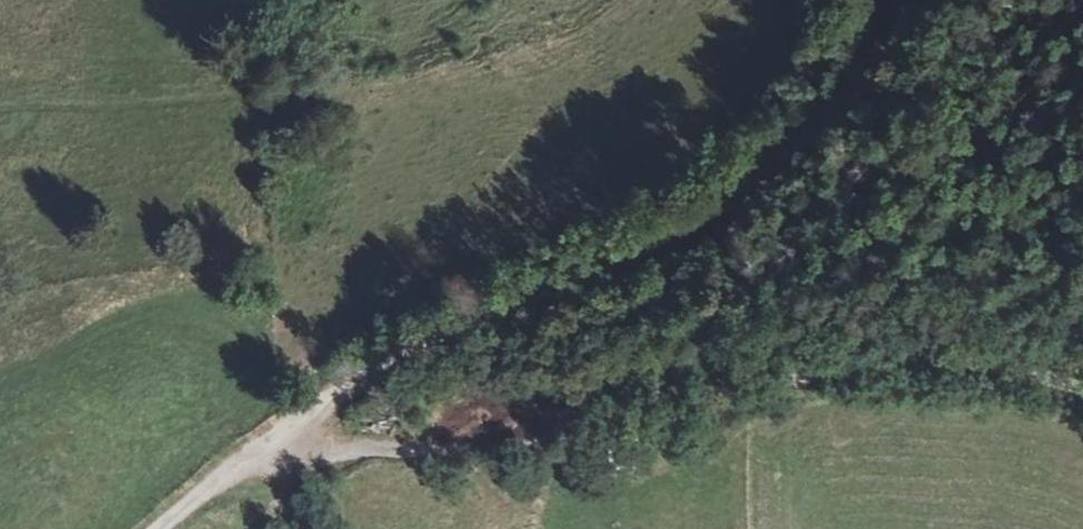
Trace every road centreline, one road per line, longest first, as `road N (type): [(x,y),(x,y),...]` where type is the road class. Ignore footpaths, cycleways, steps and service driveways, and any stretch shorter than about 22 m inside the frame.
road 1 (track): [(1082,388),(949,353),(797,378),(629,425),(429,449),(266,448)]
road 2 (track): [(908,0),(863,81),(803,145),(693,215),(398,349),(266,448)]

